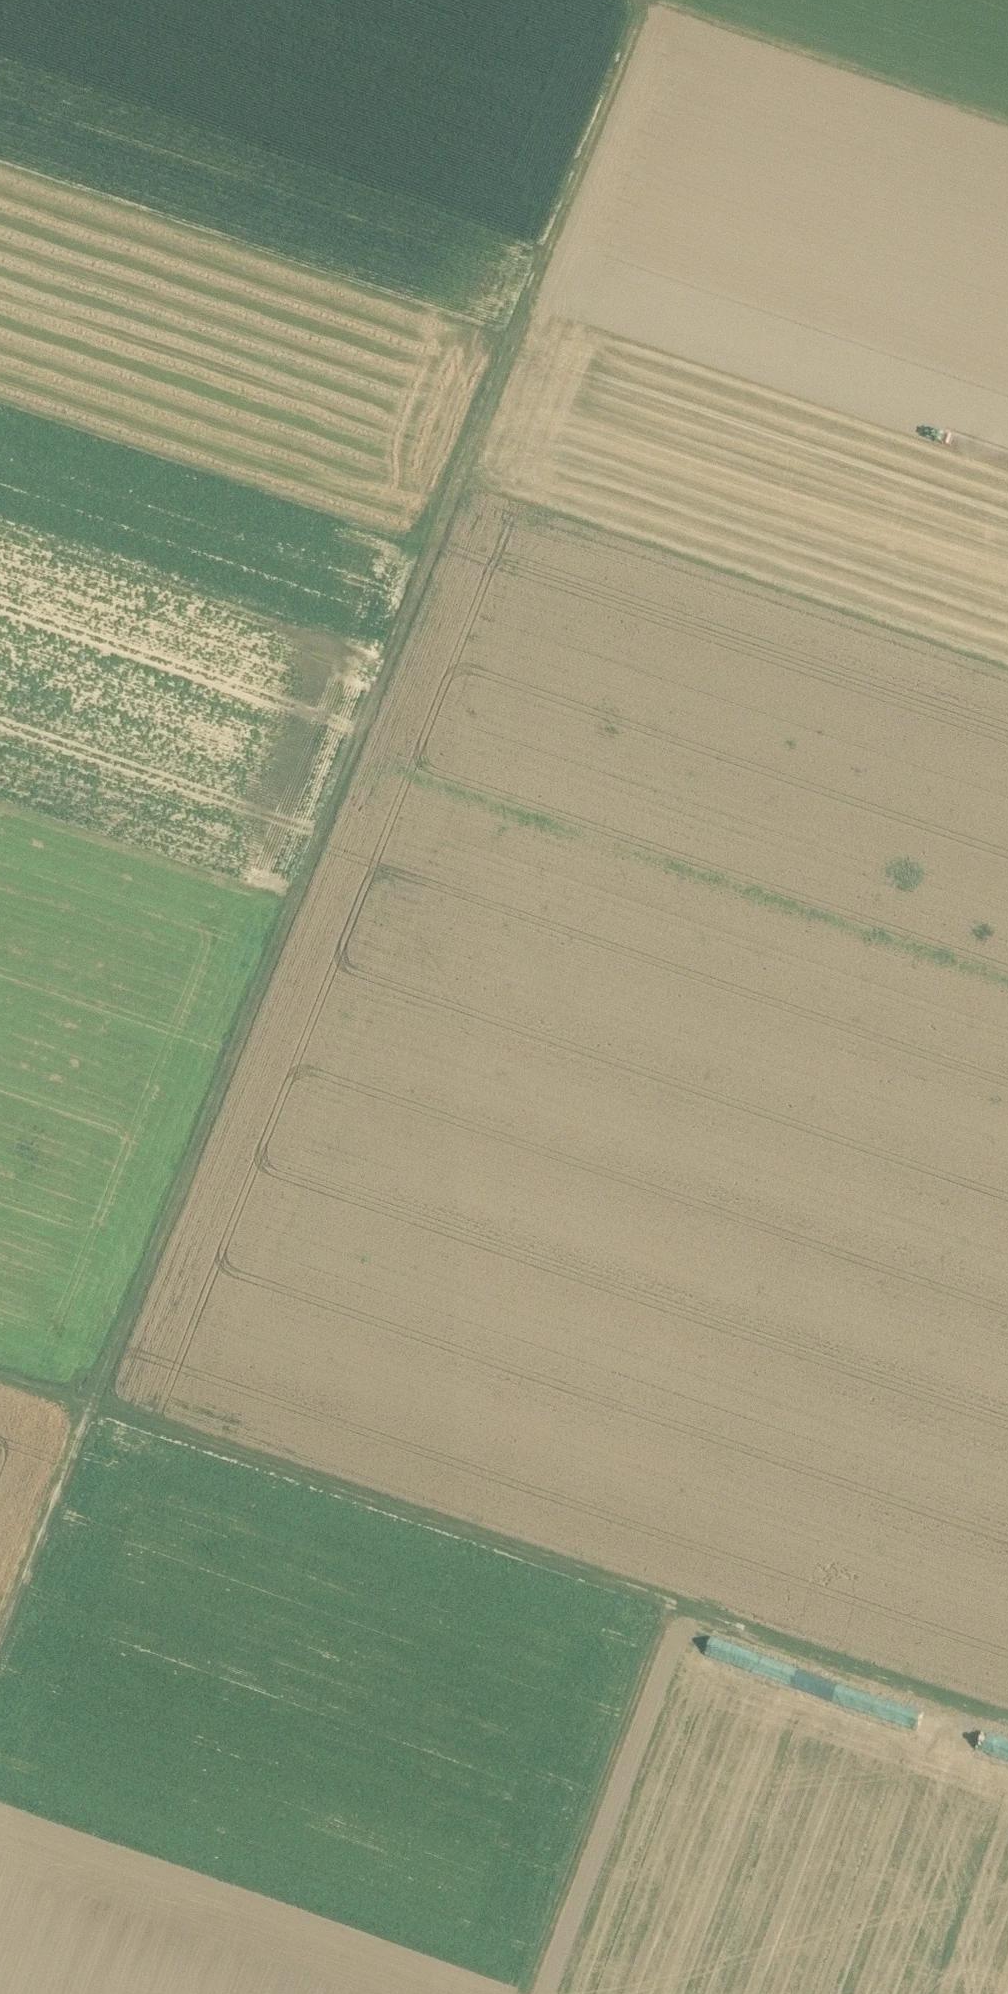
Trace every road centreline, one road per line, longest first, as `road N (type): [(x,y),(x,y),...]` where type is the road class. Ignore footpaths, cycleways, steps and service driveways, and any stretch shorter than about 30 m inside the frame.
road 1 (track): [(643,0),(581,203),(0,1681)]
road 2 (track): [(1007,1734),(0,1383)]
road 3 (track): [(627,0),(1007,130)]
road 4 (track): [(683,1622),(548,1993)]

